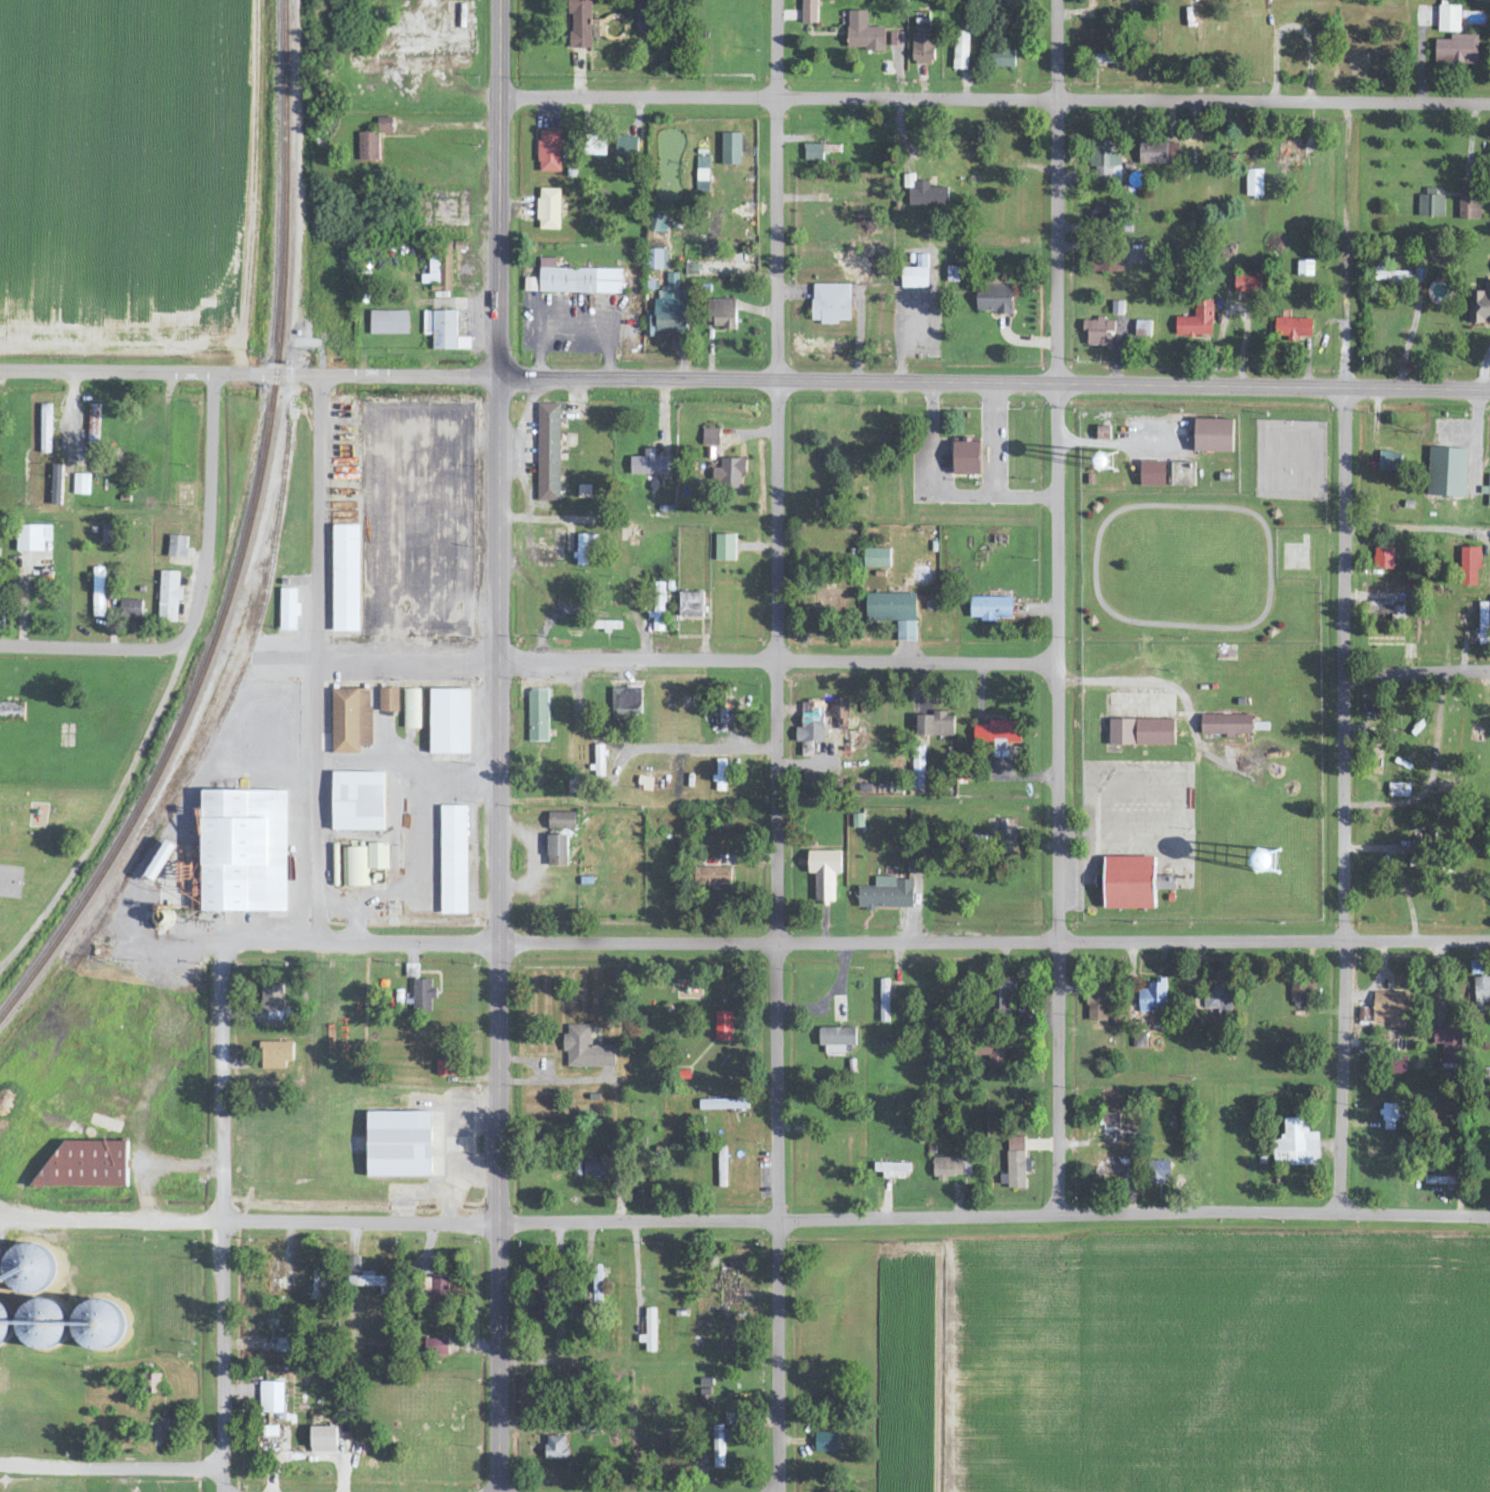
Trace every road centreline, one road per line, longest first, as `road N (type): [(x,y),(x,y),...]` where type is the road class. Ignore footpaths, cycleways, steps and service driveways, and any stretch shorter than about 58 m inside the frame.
road 1 (residential): [(780,1491),(778,0)]
road 2 (tertiary): [(1489,388),(0,371)]
road 3 (residential): [(1059,1214),(1058,0)]
road 4 (residential): [(1489,103),(501,97)]
road 5 (residential): [(321,942),(319,371)]
road 6 (residential): [(1345,941),(776,942)]
road 7 (residential): [(500,659),(1060,665)]
road 8 (residential): [(1059,1214),(501,1223)]
road 9 (primary): [(501,1491),(502,945)]
road 10 (residential): [(1343,1217),(1345,677)]
road 11 (residential): [(221,1465),(224,941)]
road 12 (residential): [(0,1213),(501,1223)]
road 13 (residential): [(1059,1214),(1489,1219)]
road 14 (residential): [(115,941),(502,945)]
road 15 (primary): [(498,373),(502,0)]
road 16 (residential): [(179,672),(107,821),(0,973)]
road 17 (residential): [(1059,677),(1153,687),(1175,701),(1205,746),(1345,747)]
road 18 (residential): [(1345,677),(1345,387)]
road 19 (primary): [(502,945),(500,659)]
road 20 (residential): [(776,942),(502,945)]
road 21 (residential): [(185,640),(203,599),(217,371)]
road 22 (residential): [(254,656),(500,659)]
road 23 (residential): [(0,1461),(221,1465)]
road 24 (residential): [(779,744),(621,751)]
road 25 (residential): [(1489,670),(1345,677)]
road 26 (primary): [(500,517),(498,373)]
road 27 (residential): [(1489,941),(1345,941)]
road 28 (primary): [(500,659),(500,517)]
road 29 (residential): [(501,97),(458,83),(449,69),(439,0)]

